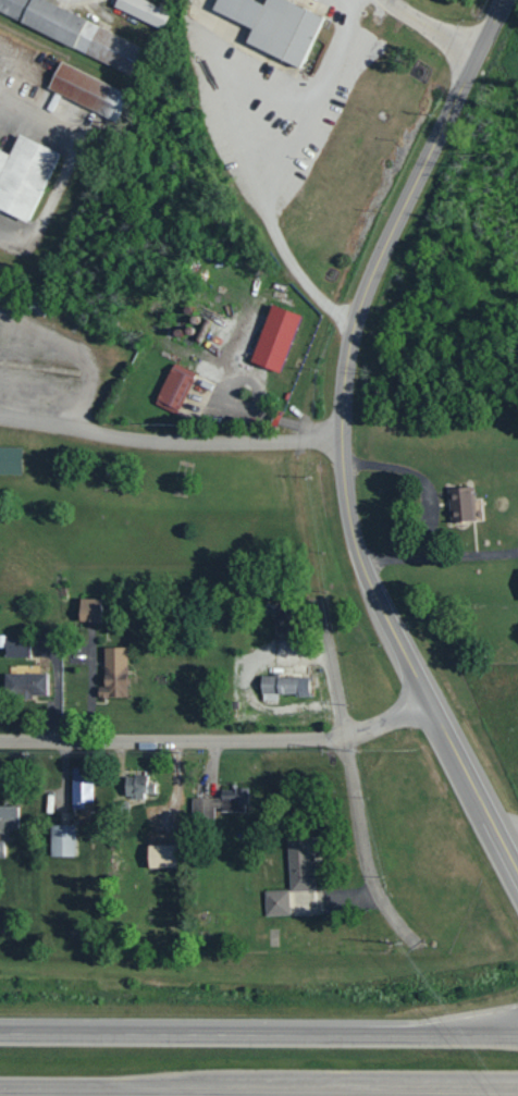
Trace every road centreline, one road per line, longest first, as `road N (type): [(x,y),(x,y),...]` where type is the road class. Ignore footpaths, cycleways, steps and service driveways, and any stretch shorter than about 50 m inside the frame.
road 1 (residential): [(488,821),(370,596),(346,515),(336,409),(350,304),(496,0)]
road 2 (primary): [(0,1088),(517,1091)]
road 3 (primary): [(517,1038),(0,1035)]
road 4 (residential): [(0,732),(317,732),(346,729),(419,695)]

